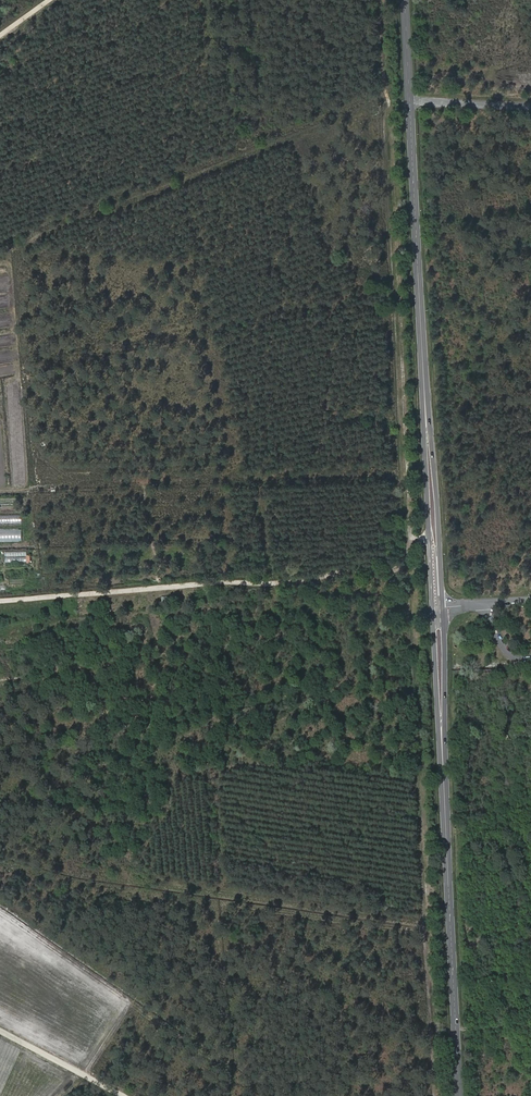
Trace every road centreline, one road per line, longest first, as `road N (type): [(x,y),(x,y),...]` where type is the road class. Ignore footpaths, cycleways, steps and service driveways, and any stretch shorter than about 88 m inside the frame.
road 1 (secondary): [(459,1095),(433,530)]
road 2 (residential): [(433,530),(410,541),(397,571),(0,600)]
road 3 (secondary): [(433,530),(409,100)]
road 4 (unclassified): [(409,100),(530,107)]

